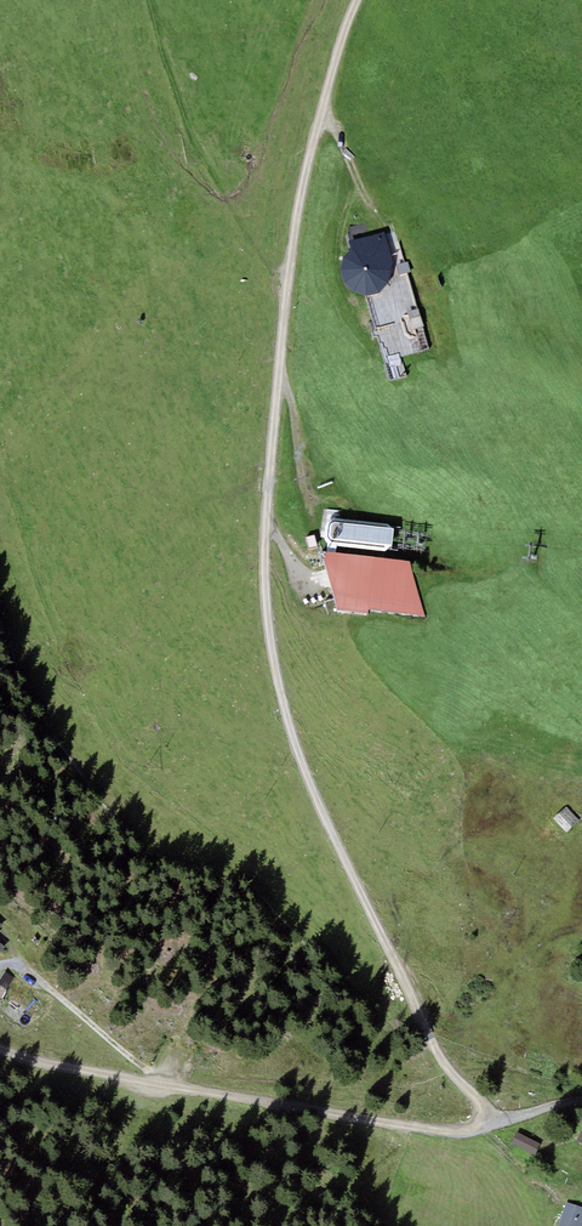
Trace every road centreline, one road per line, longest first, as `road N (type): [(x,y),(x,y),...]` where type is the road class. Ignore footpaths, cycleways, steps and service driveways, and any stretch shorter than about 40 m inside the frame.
road 1 (track): [(289,285),(268,551),(270,635),(289,725),(418,1013),(487,1124),(459,1136),(31,1063),(0,1049)]
road 2 (track): [(360,0),(322,120),(289,285)]
road 3 (track): [(282,373),(309,509)]

